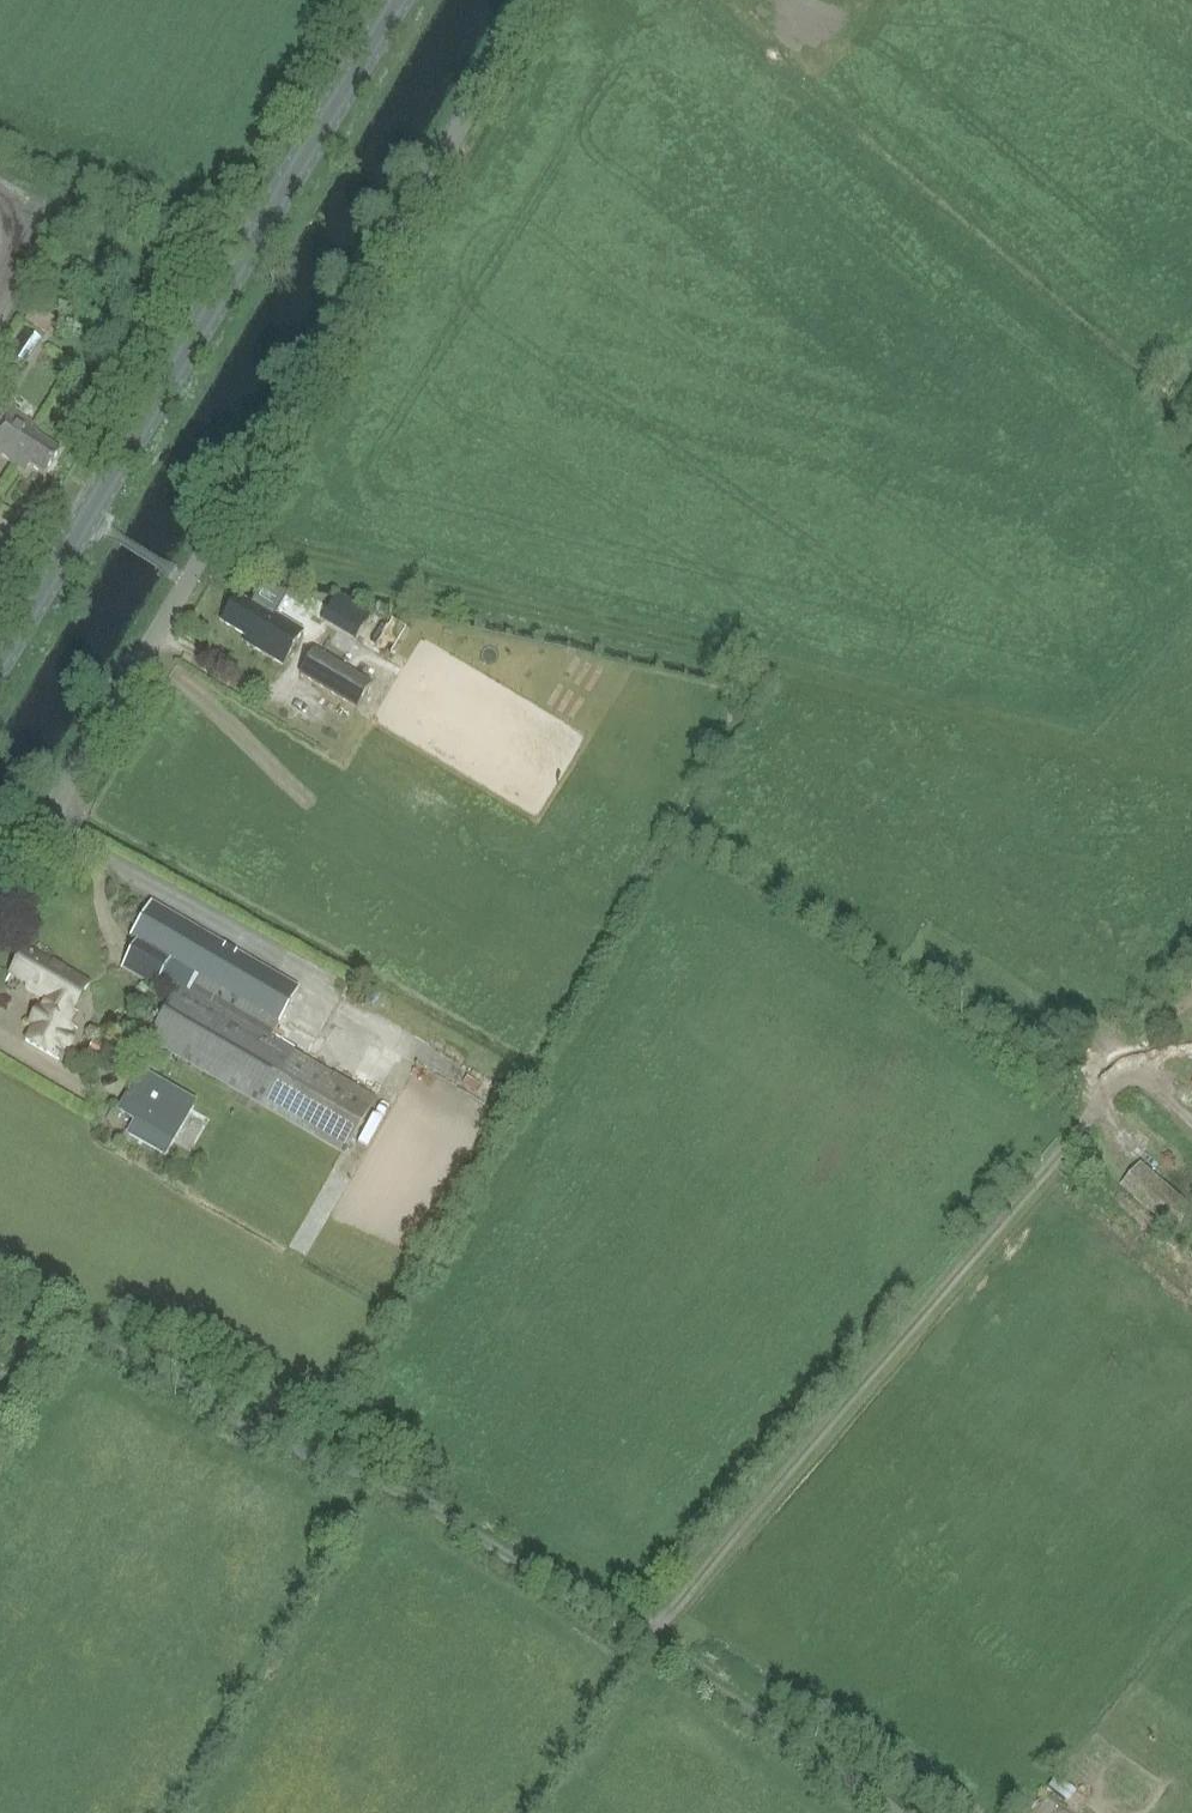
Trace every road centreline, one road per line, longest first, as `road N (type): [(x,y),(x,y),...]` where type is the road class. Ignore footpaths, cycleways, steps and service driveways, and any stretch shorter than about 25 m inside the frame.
road 1 (unclassified): [(0,1283),(284,1446),(414,1500),(902,1812)]
road 2 (unclassified): [(0,898),(531,0)]
road 3 (secondary): [(0,670),(401,0)]
road 4 (track): [(626,1631),(684,1588),(1133,1061)]

